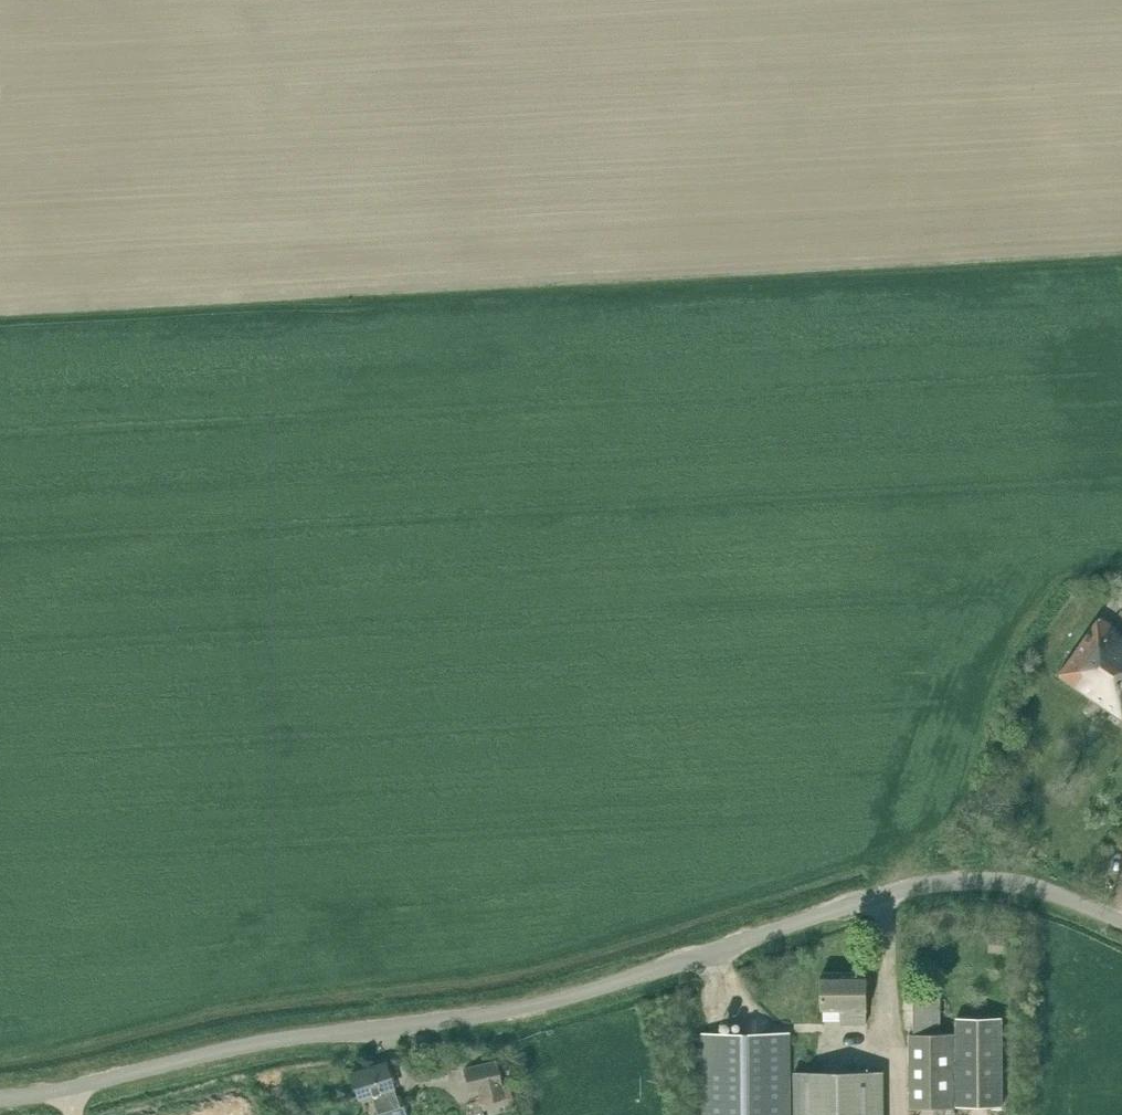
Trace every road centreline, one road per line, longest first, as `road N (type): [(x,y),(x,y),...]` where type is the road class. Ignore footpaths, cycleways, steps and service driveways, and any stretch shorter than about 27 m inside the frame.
road 1 (unclassified): [(0,1100),(326,1034),(485,1016),(661,972),(948,879),(996,880),(1054,894),(1121,923)]

